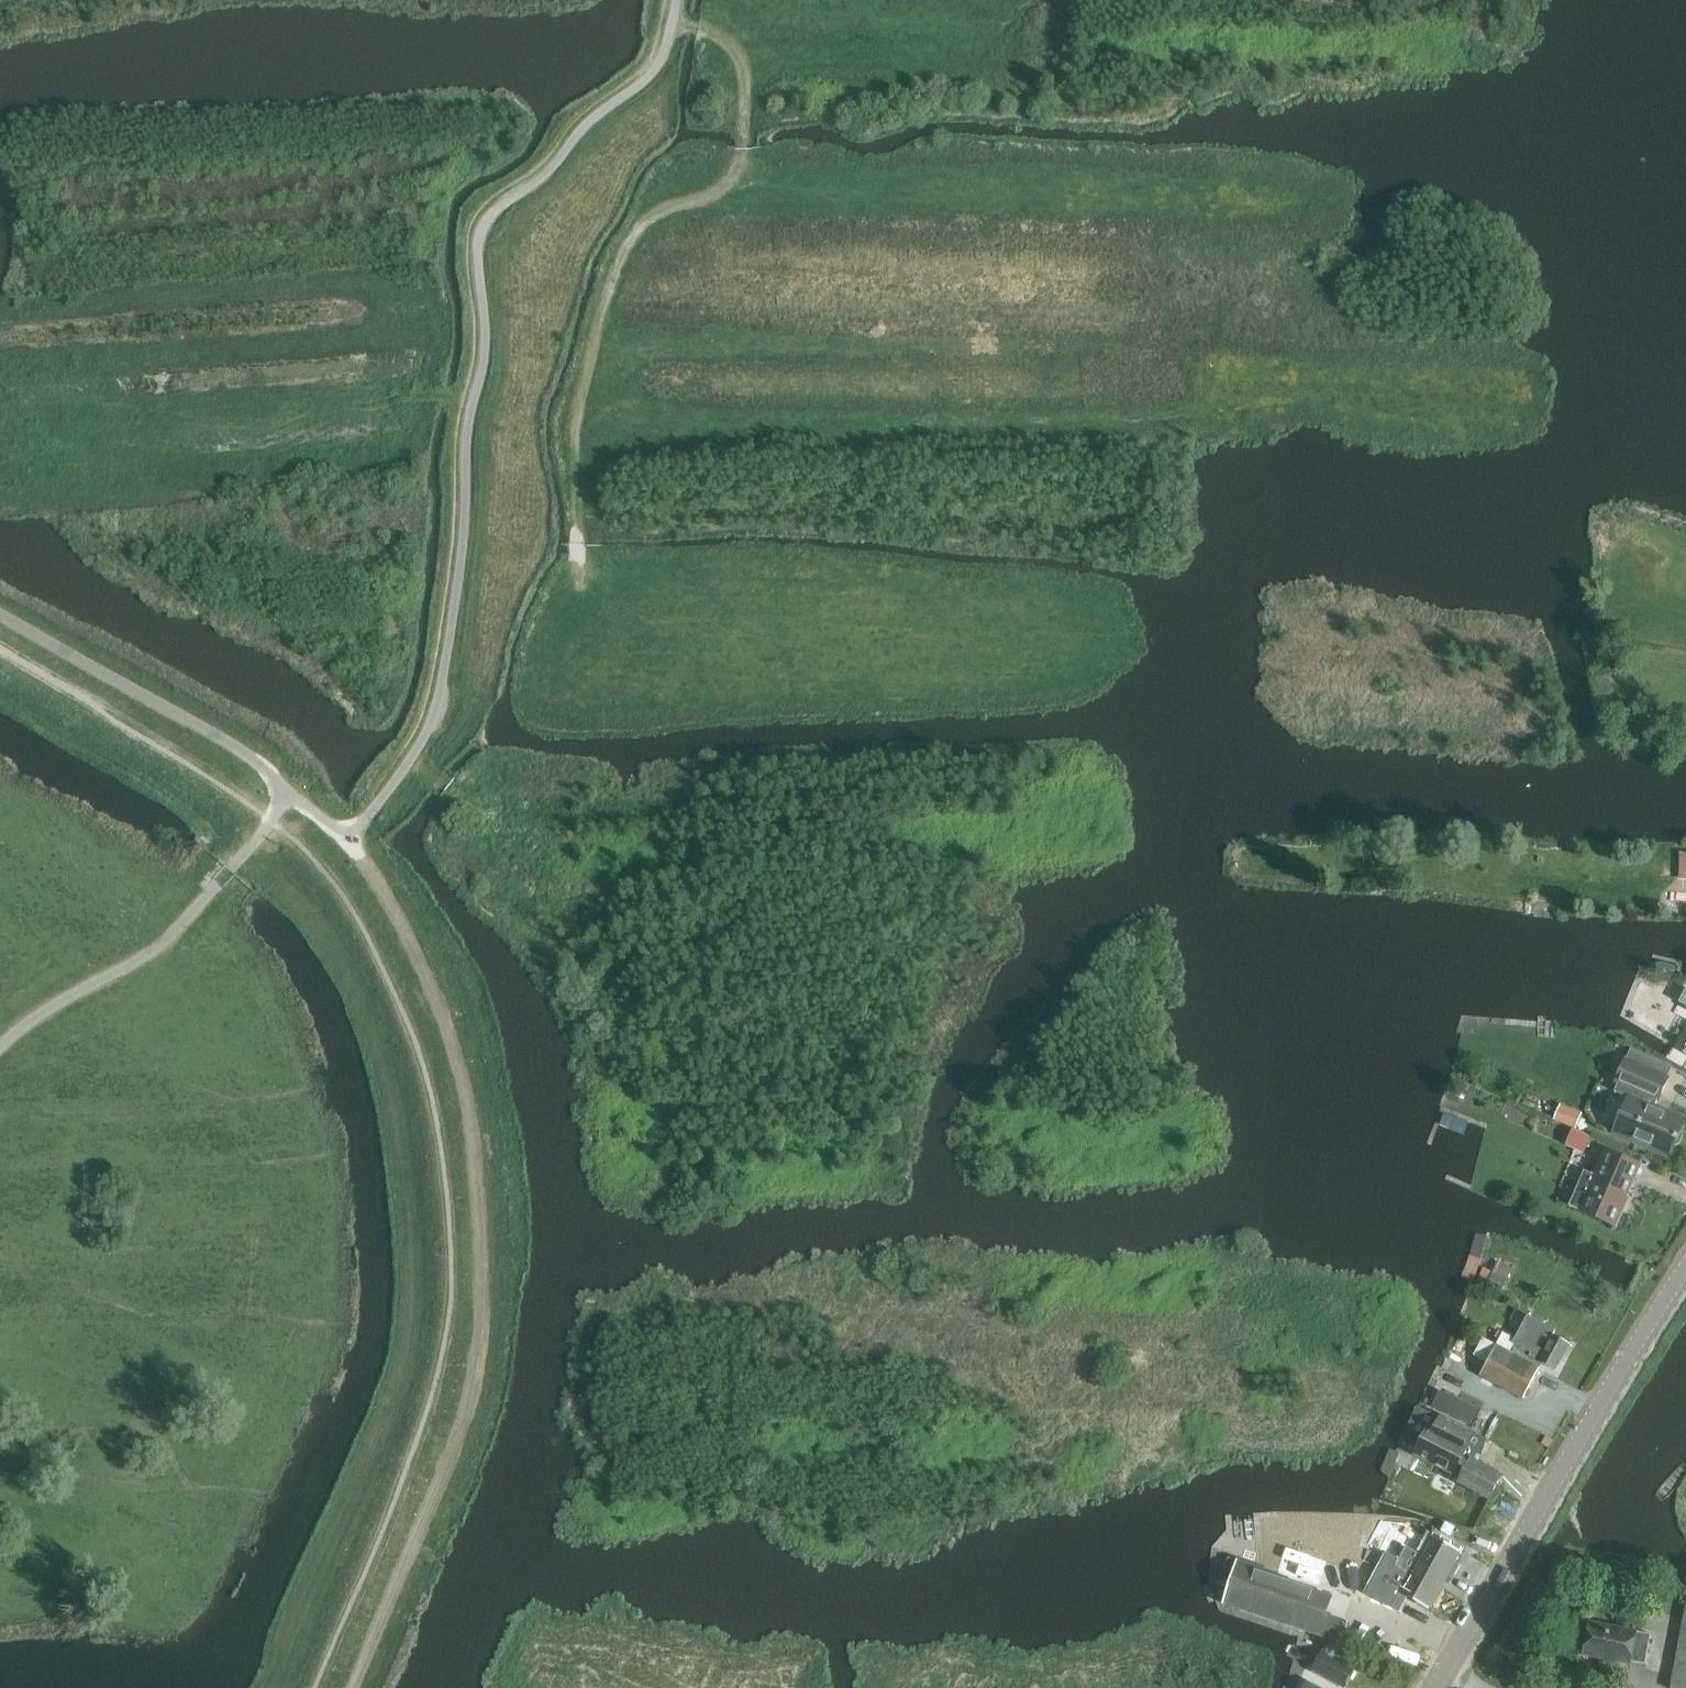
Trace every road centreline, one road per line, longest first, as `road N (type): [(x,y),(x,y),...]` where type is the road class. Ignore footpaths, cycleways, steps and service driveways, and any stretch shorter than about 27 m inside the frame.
road 1 (tertiary): [(1434,1687),(1685,1268)]

